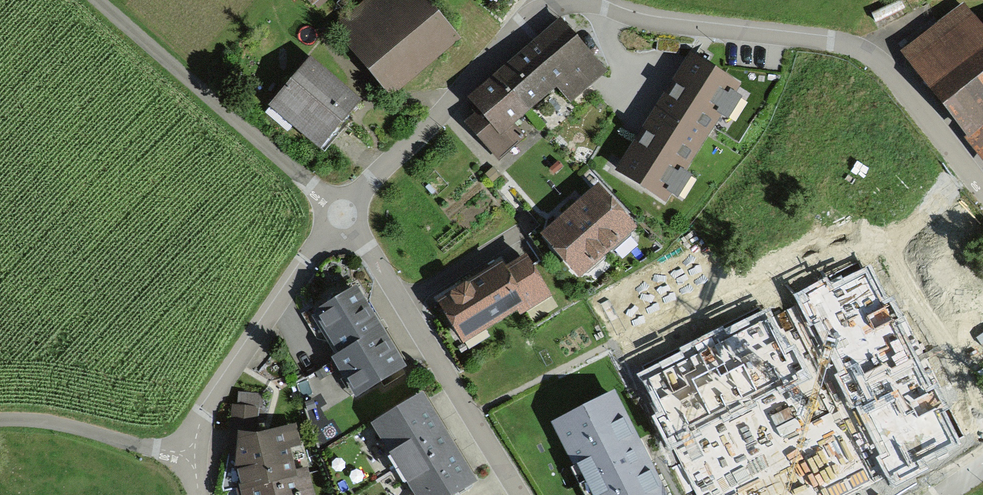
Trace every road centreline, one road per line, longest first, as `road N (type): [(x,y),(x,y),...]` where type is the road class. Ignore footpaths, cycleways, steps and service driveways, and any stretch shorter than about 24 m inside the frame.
road 1 (residential): [(559,3),(660,24),(800,34),(872,53),(982,195)]
road 2 (residential): [(342,214),(519,494)]
road 3 (residential): [(342,214),(201,419),(190,448),(196,494)]
road 4 (residential): [(559,3),(532,14),(498,44),(342,214)]
road 5 (residential): [(195,87),(342,214)]
road 6 (track): [(190,448),(0,417)]
road 7 (track): [(195,87),(95,0)]

